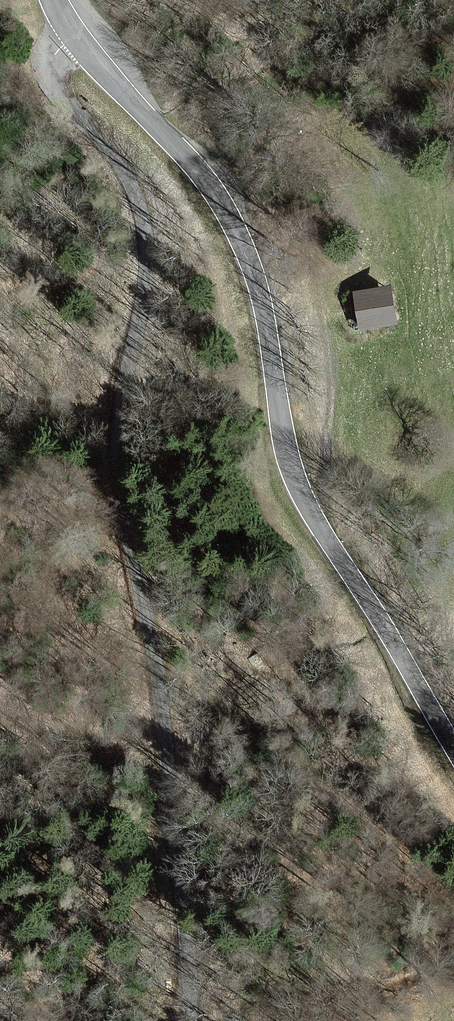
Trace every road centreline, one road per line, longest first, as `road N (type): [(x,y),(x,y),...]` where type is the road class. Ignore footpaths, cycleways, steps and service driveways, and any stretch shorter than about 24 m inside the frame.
road 1 (unclassified): [(72,32),(56,54),(55,75),(131,182),(149,254),(116,452),(166,743),(188,1020)]
road 2 (tertiary): [(72,32),(227,213),(262,305),(295,489),(453,748)]
road 3 (track): [(302,505),(318,491),(327,427),(317,303)]

